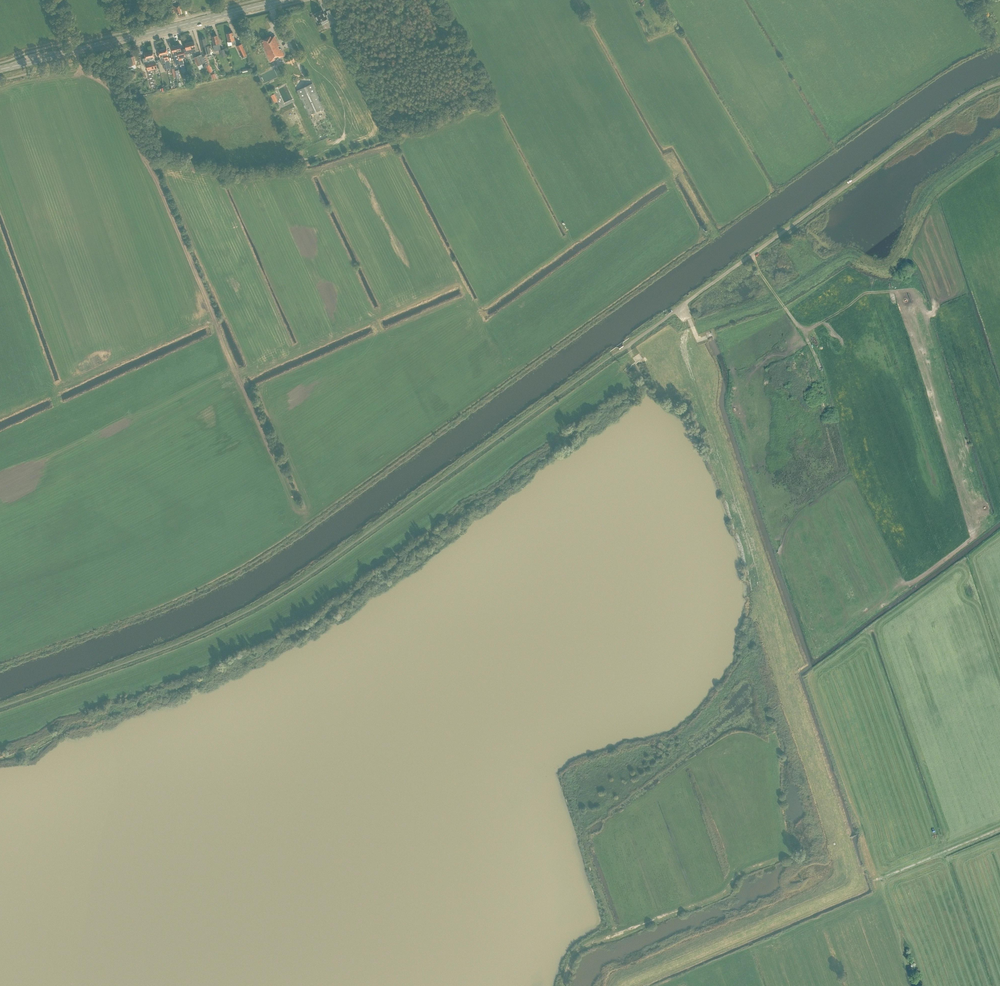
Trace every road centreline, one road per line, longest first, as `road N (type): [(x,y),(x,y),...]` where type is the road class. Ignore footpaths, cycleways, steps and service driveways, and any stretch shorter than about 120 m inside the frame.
road 1 (unclassified): [(680,306),(999,83)]
road 2 (primary): [(0,69),(282,0)]
road 3 (track): [(784,856),(743,872),(725,892),(583,947),(571,959),(565,985)]
road 4 (track): [(751,255),(804,331),(862,295),(898,291)]

